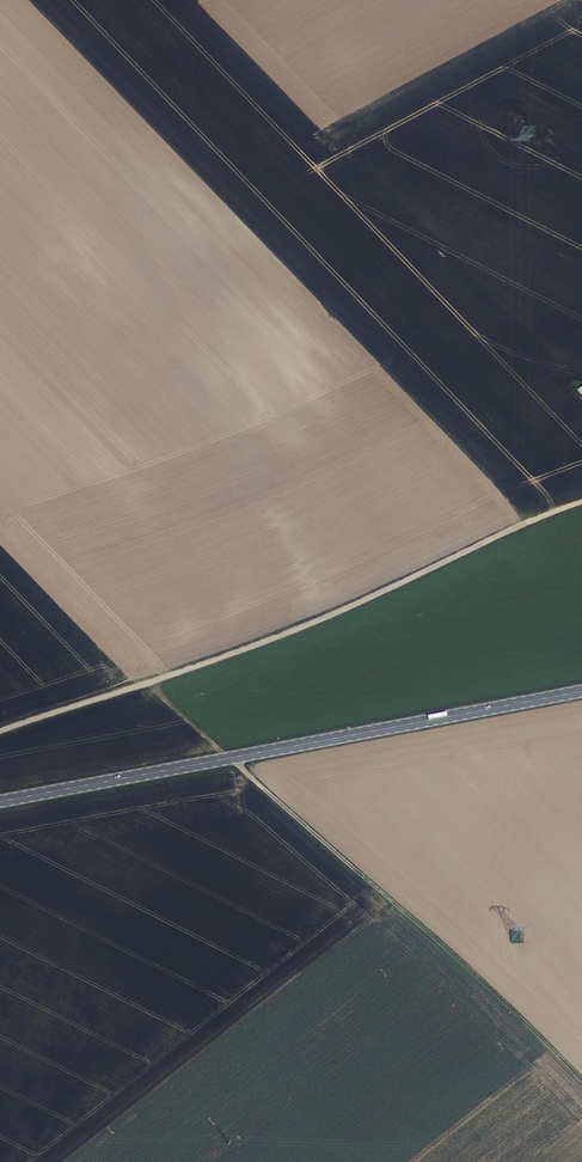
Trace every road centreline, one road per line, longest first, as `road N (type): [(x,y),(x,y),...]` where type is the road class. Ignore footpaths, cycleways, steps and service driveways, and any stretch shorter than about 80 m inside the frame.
road 1 (track): [(0,735),(314,624),(581,503)]
road 2 (track): [(143,684),(448,947),(581,1084)]
road 3 (secondary): [(0,802),(581,691)]

